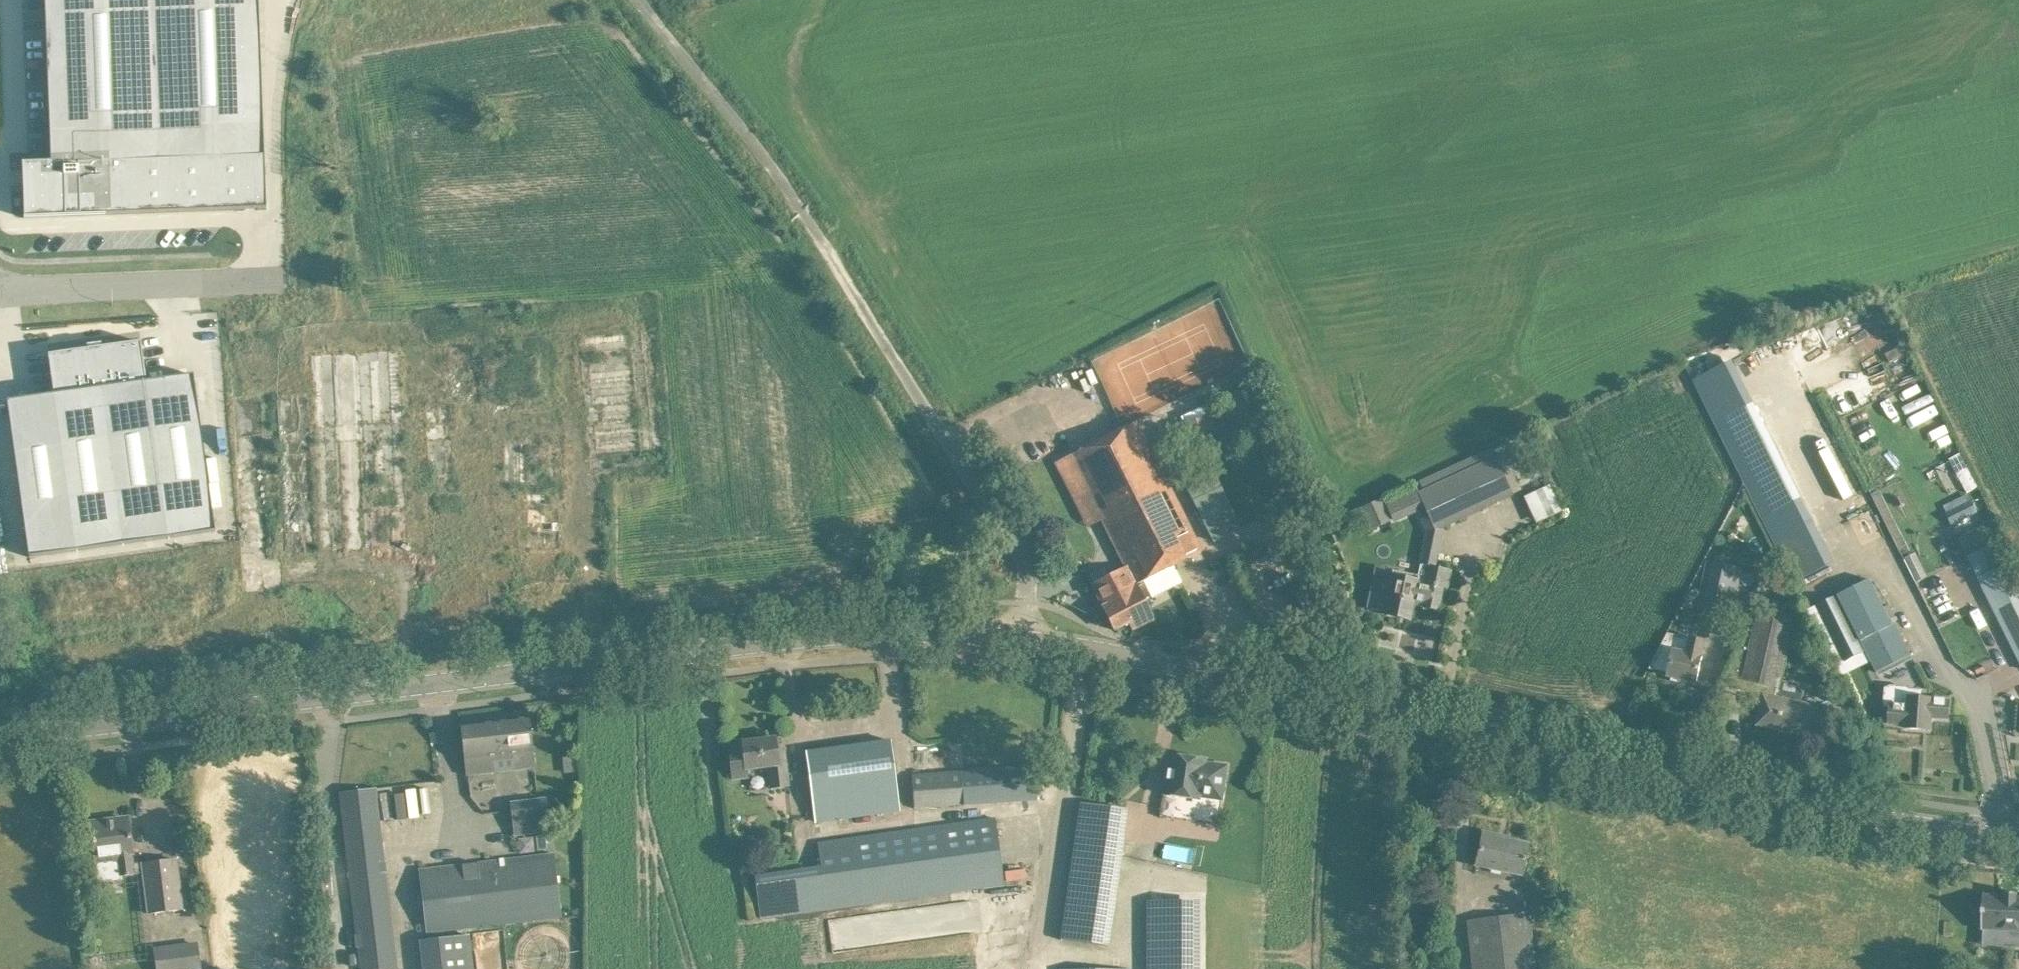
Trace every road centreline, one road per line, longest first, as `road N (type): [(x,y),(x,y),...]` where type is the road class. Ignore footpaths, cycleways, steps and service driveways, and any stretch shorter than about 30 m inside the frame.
road 1 (tertiary): [(0,738),(784,640),(924,632),(1025,639)]
road 2 (tertiary): [(1025,639),(1807,804),(2018,838)]
road 3 (unclassified): [(1025,639),(1028,581),(1018,551),(765,156),(639,0)]
road 4 (residential): [(0,296),(283,279)]

